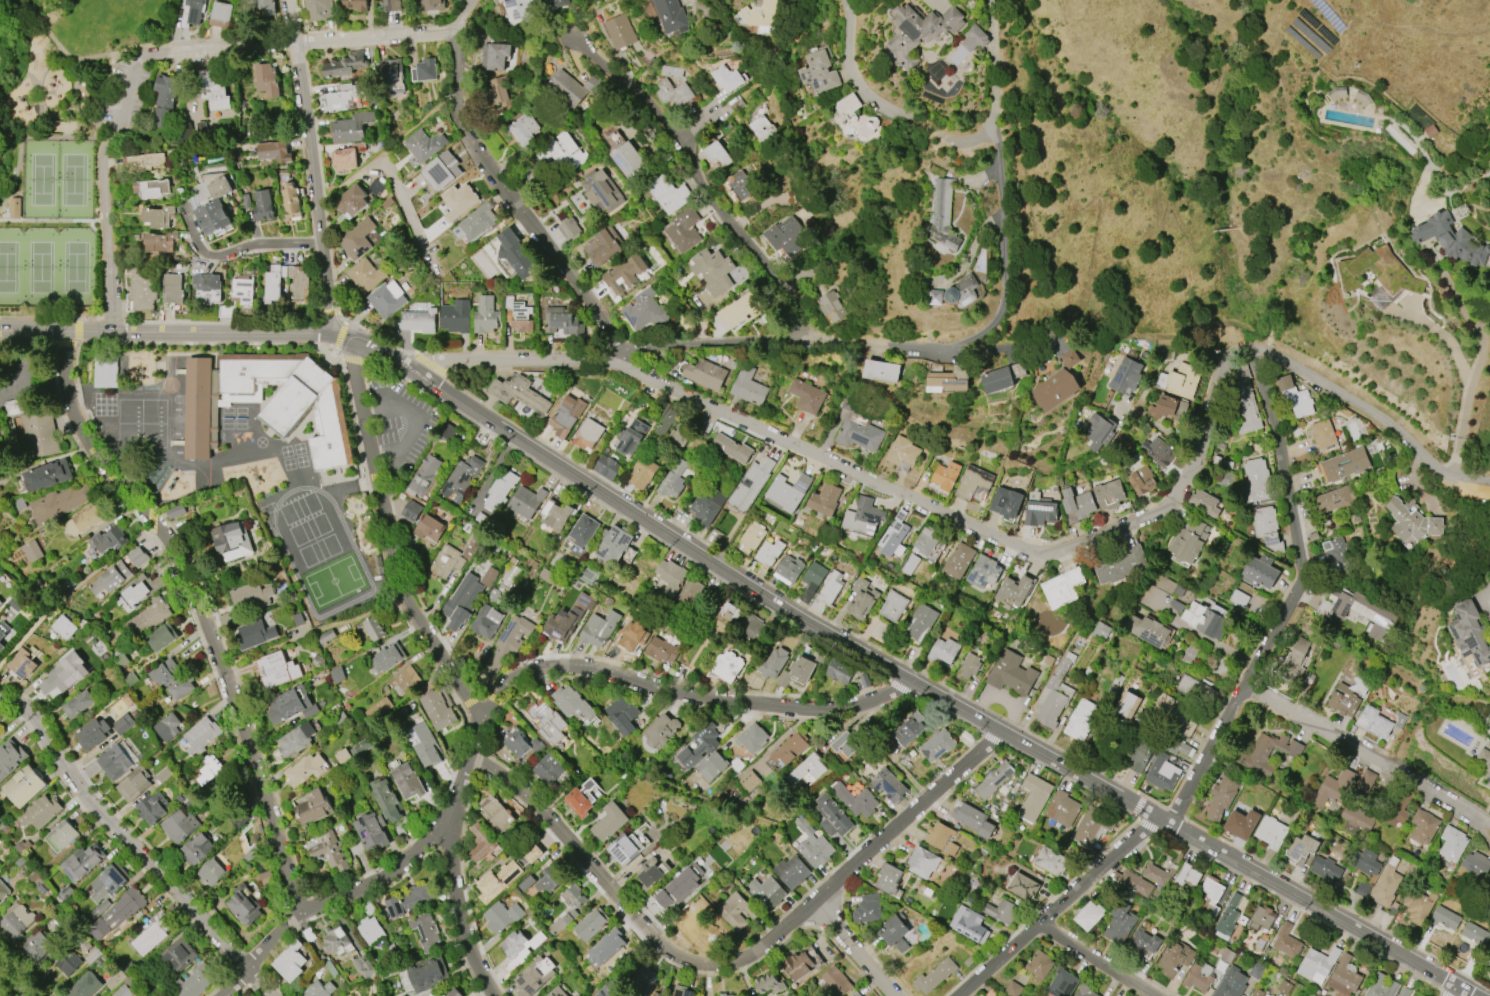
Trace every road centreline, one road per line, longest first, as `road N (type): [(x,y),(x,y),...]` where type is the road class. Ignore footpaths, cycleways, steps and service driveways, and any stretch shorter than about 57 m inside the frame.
road 1 (secondary): [(1478,995),(907,685),(386,352),(333,335),(0,330)]
road 2 (residential): [(421,373),(452,361),(605,358),(1038,552),(1170,507),(1219,364),(1246,349),(1383,419),(1439,469),(1489,484)]
road 3 (residential): [(501,995),(474,941),(449,816),(482,715),(509,680),(571,665),(694,696),(823,711),(888,698),(907,685)]
road 4 (residential): [(470,756),(519,787),(671,947),(698,962),(723,963),(749,957),(823,903),(1003,735)]
road 5 (residential): [(68,330),(71,414),(187,577),(233,696),(298,913)]
road 6 (residential): [(1168,824),(1299,587),(1302,561),(1246,349)]
road 7 (residential): [(0,697),(32,711),(83,794),(268,995)]
road 8 (residential): [(360,341),(354,362),(361,411),(394,564),(419,623),(482,715)]
road 9 (residential): [(605,358),(578,290),(465,126),(457,33),(475,0)]
road 10 (residential): [(810,337),(951,348),(995,322),(1006,286),(993,137)]
road 11 (residential): [(810,337),(736,222),(595,54)]
road 12 (residential): [(287,0),(333,335)]
road 13 (residential): [(146,55),(457,33)]
road 14 (residential): [(217,995),(298,913),(398,869),(449,816)]
road 15 (residential): [(1247,684),(1489,821)]
road 16 (residential): [(960,995),(1150,814)]
road 17 (residential): [(993,137),(941,137),(860,94),(846,68),(845,0)]
road 18 (residential): [(605,358),(810,337)]
road 19 (residential): [(113,330),(115,136)]
road 20 (residential): [(322,244),(256,247),(208,260),(183,211)]
road 21 (residential): [(1041,923),(1153,995)]
road 22 (residential): [(823,903),(901,995)]

